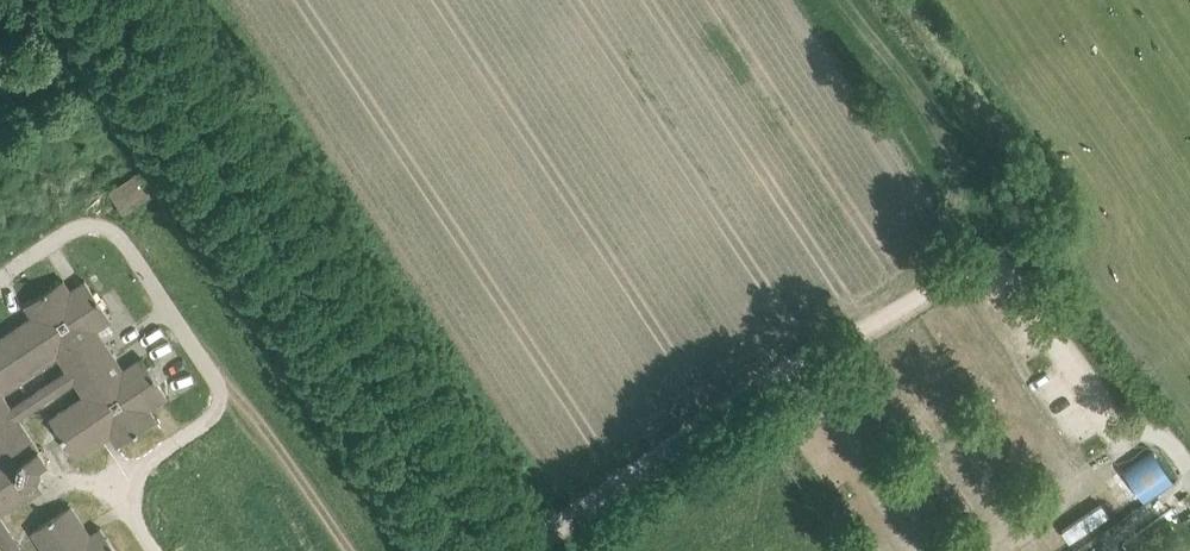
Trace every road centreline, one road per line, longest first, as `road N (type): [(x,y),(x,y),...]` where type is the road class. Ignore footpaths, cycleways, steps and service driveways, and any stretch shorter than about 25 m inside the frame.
road 1 (unclassified): [(506,540),(465,504),(129,0)]
road 2 (unclassified): [(506,540),(543,535),(780,380),(809,384),(921,550)]
road 3 (track): [(1143,449),(1105,418),(999,258),(976,261),(780,380)]
road 4 (unclassified): [(983,550),(1143,449),(1163,447),(1189,474)]

